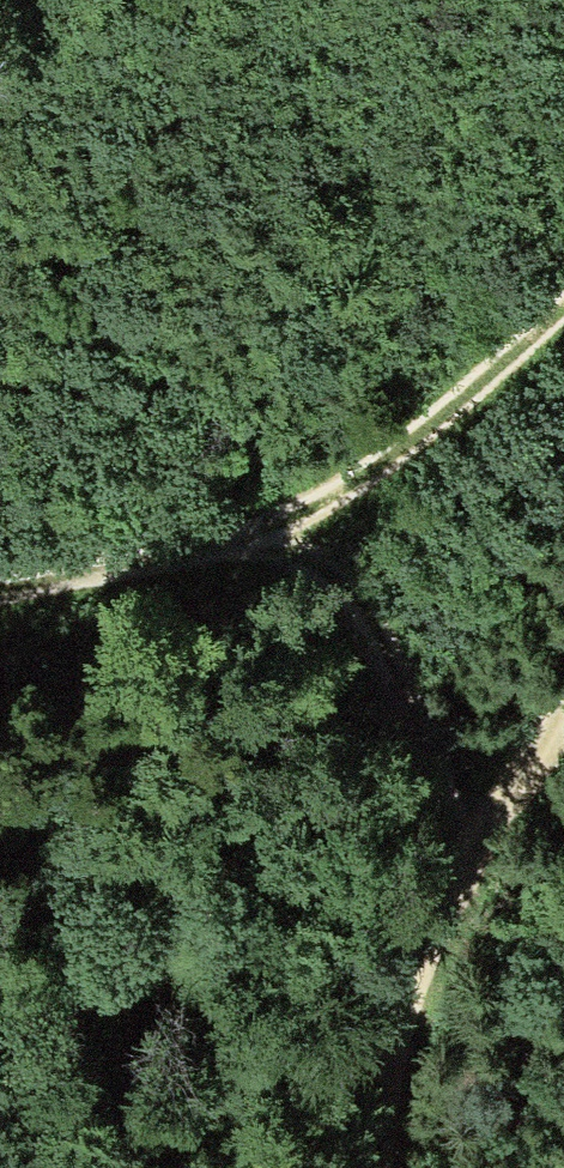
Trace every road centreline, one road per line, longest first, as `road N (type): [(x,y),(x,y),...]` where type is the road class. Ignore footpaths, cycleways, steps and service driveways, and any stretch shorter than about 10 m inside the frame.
road 1 (track): [(0,597),(264,532),(320,550),(353,616),(407,689),(452,860),(384,1086),(379,1167)]
road 2 (track): [(320,550),(352,485),(563,316)]
road 3 (track): [(563,707),(452,860)]

